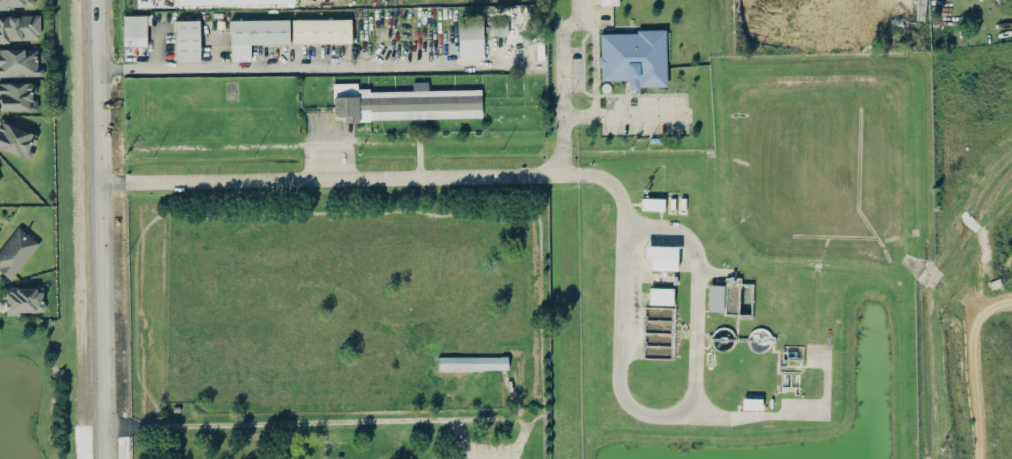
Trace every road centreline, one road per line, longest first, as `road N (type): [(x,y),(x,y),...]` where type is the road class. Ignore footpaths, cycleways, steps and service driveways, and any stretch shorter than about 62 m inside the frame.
road 1 (tertiary): [(103,458),(96,0)]

